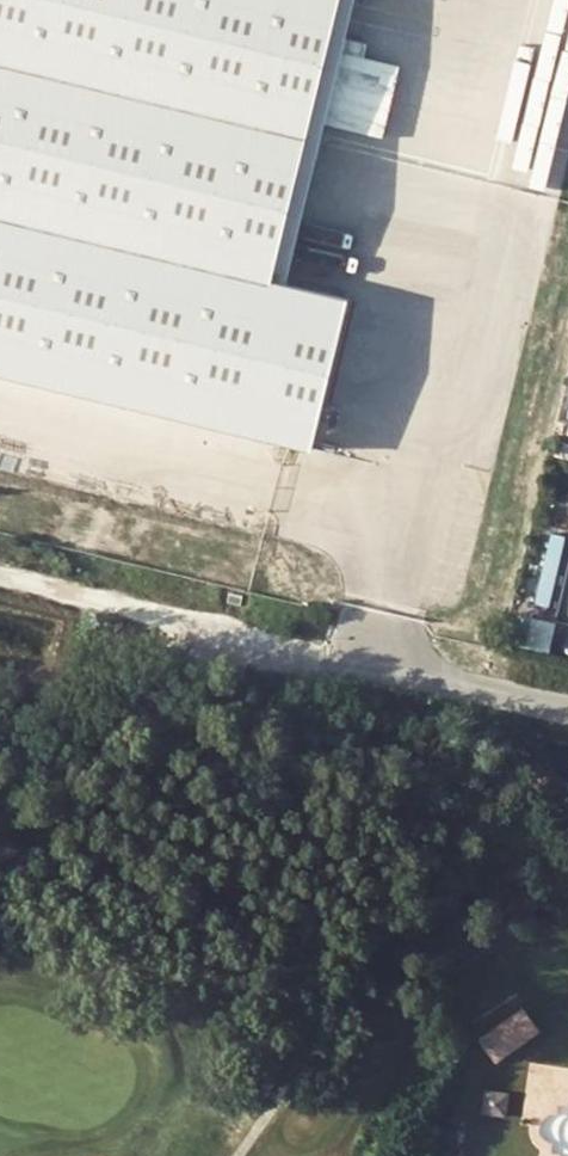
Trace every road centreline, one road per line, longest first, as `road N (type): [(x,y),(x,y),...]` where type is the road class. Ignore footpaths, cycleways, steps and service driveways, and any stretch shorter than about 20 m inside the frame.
road 1 (unclassified): [(567,709),(377,666)]

